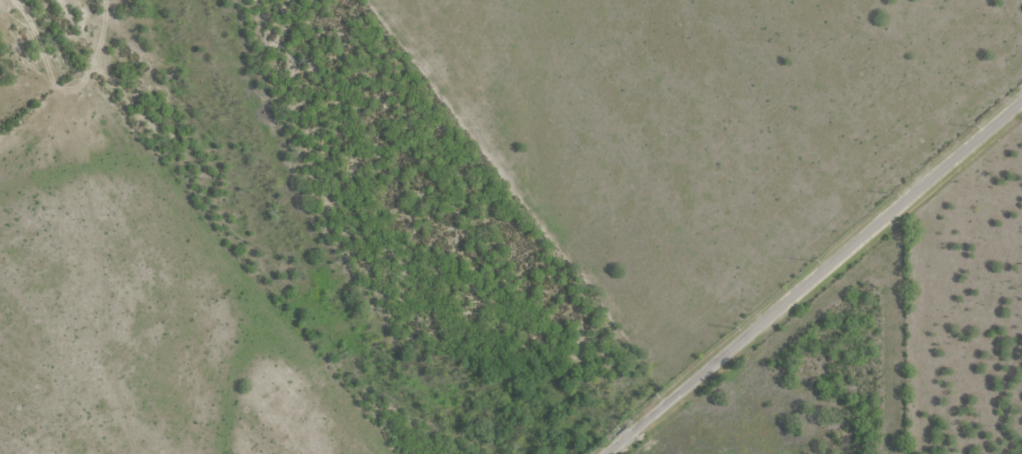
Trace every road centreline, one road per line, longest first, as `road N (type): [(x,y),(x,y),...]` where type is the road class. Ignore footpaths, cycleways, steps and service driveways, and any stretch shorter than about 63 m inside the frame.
road 1 (residential): [(600,453),(1021,99)]

